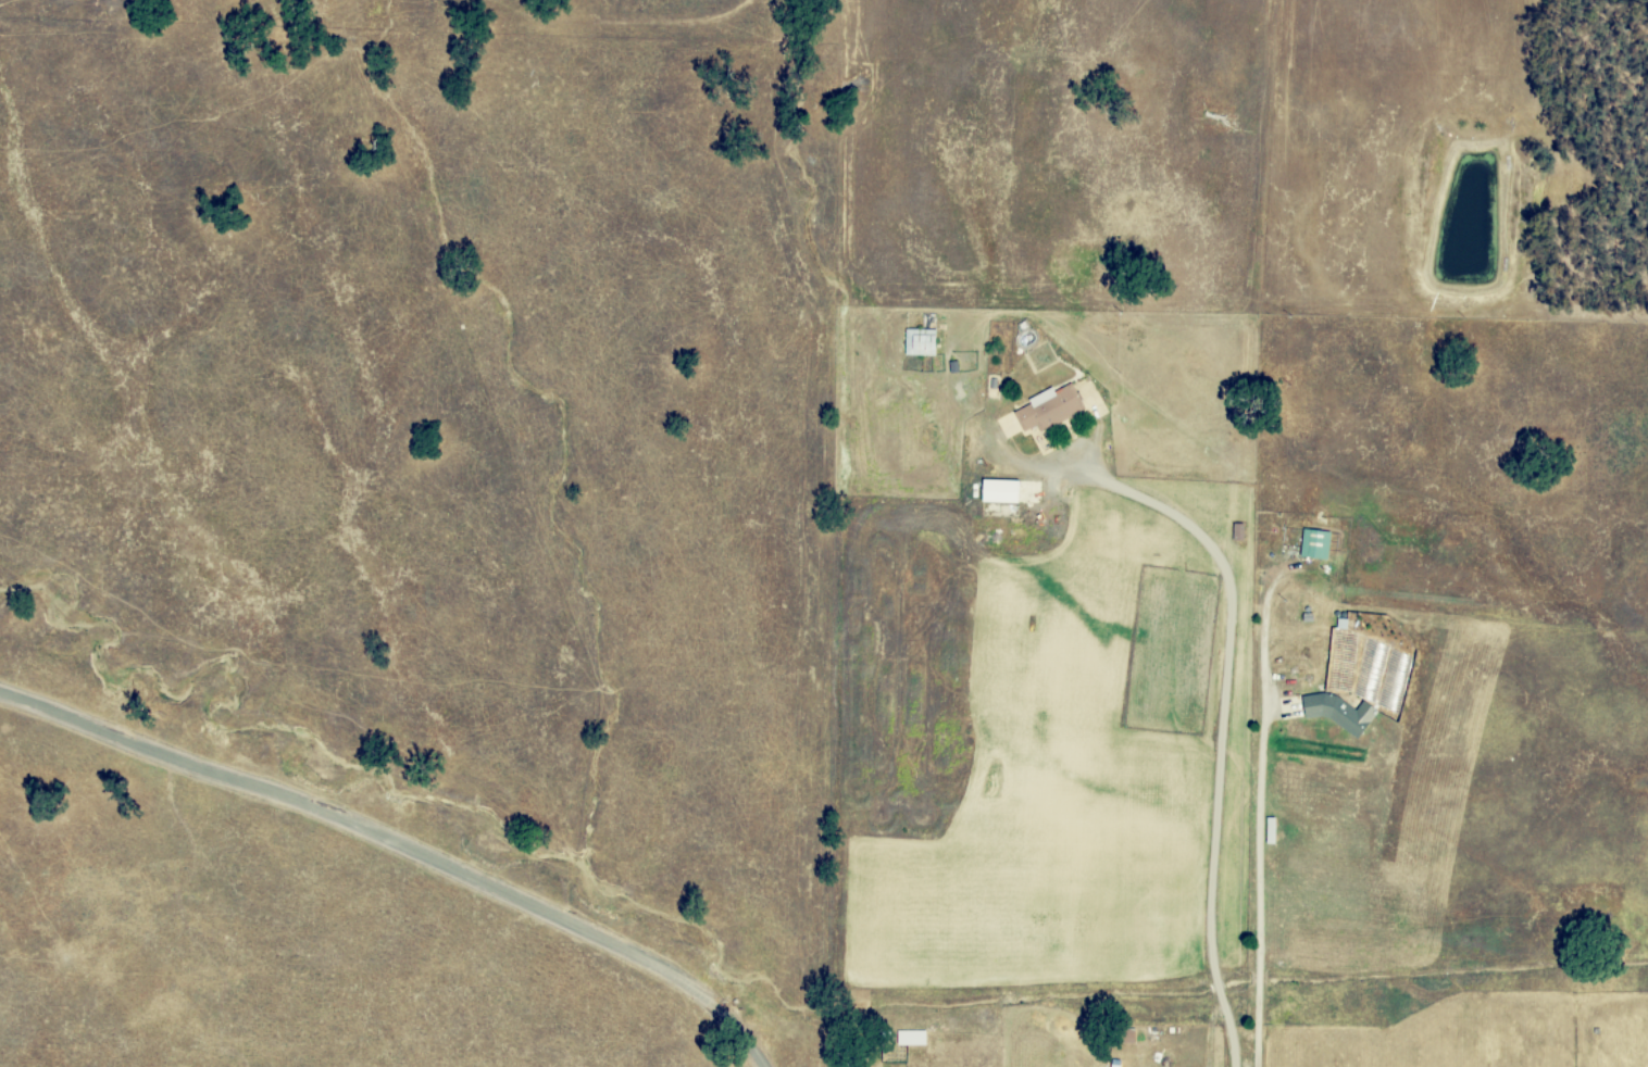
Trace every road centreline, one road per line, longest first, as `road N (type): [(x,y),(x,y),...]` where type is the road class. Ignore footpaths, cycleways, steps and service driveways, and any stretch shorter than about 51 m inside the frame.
road 1 (residential): [(760,1066),(728,1022),(677,977),(391,841),(0,696)]

